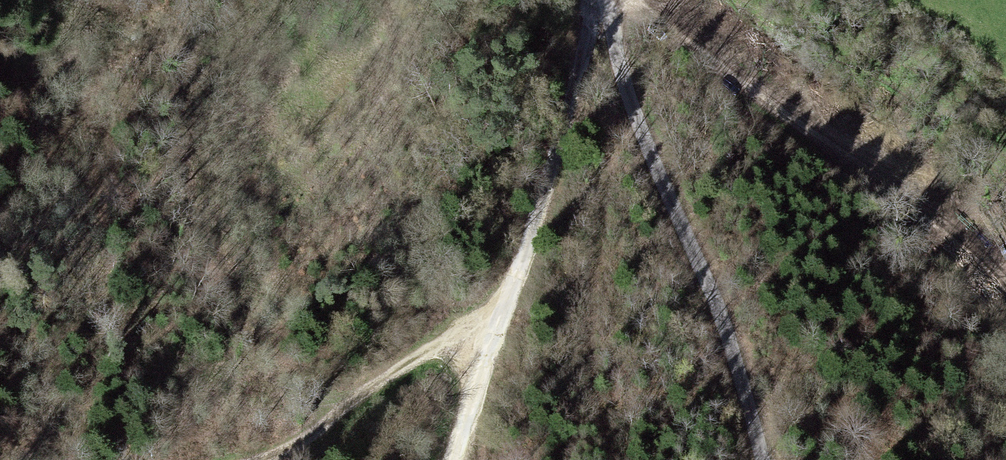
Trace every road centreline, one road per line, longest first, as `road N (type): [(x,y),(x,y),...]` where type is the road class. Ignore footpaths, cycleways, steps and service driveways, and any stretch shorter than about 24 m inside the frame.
road 1 (track): [(608,0),(633,99),(724,318),(764,459)]
road 2 (track): [(655,0),(757,87),(978,247),(1005,278)]
road 3 (track): [(494,343),(564,137),(593,0)]
road 4 (track): [(494,343),(434,351),(265,459)]
road 5 (track): [(458,459),(494,343)]

